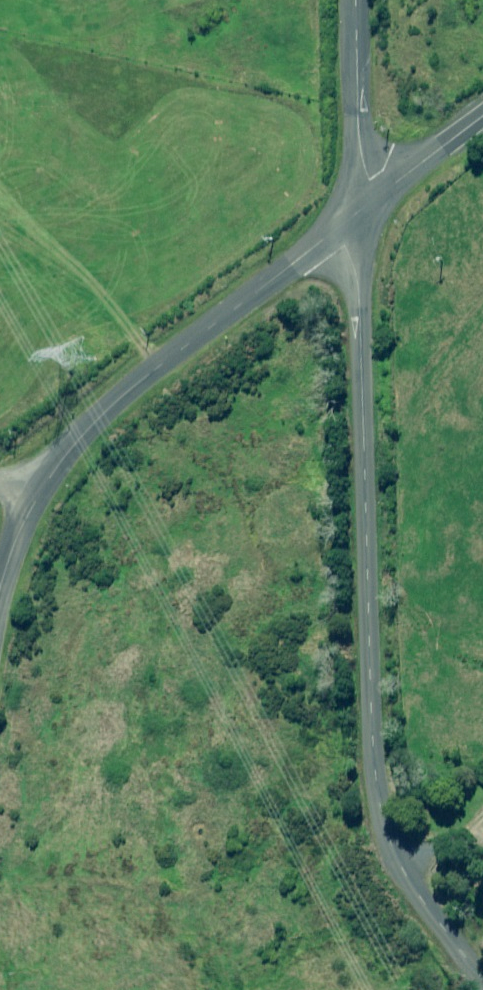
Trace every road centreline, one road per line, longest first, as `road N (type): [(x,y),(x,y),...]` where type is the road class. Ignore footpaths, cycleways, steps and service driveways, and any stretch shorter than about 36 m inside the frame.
road 1 (unclassified): [(482,978),(414,891),(376,824),(361,310),(355,273),(333,233)]
road 2 (unclassified): [(38,498),(64,458),(134,388),(333,233)]
road 3 (unclassified): [(356,0),(360,146),(382,193)]
road 4 (unclassified): [(382,193),(482,118)]

